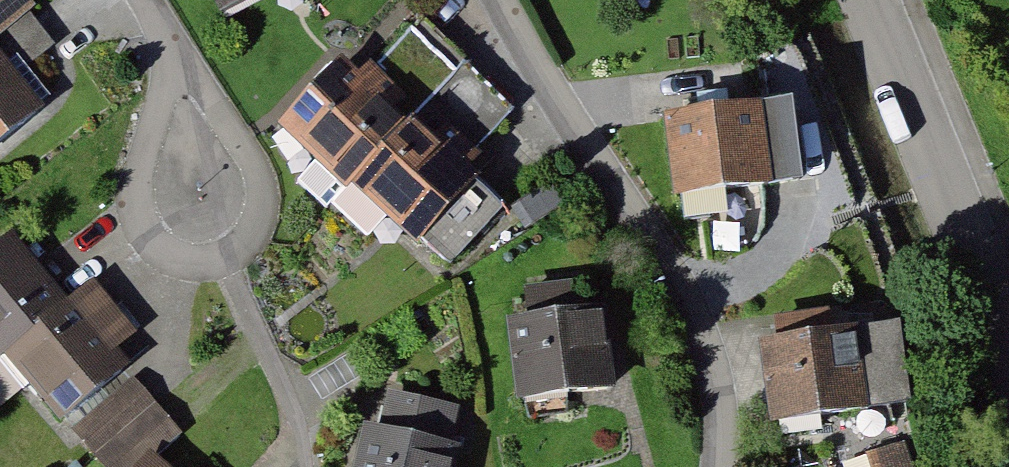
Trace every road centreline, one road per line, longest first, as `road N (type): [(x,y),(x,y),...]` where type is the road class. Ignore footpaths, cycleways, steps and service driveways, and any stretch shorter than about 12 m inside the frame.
road 1 (residential): [(499,0),(686,301),(717,377),(717,466)]
road 2 (residential): [(1008,346),(869,0)]
road 3 (residential): [(173,51),(139,179),(143,217),(160,248),(191,263),(227,257)]
road 4 (residential): [(227,257),(248,241),(259,214),(259,181),(173,51)]

